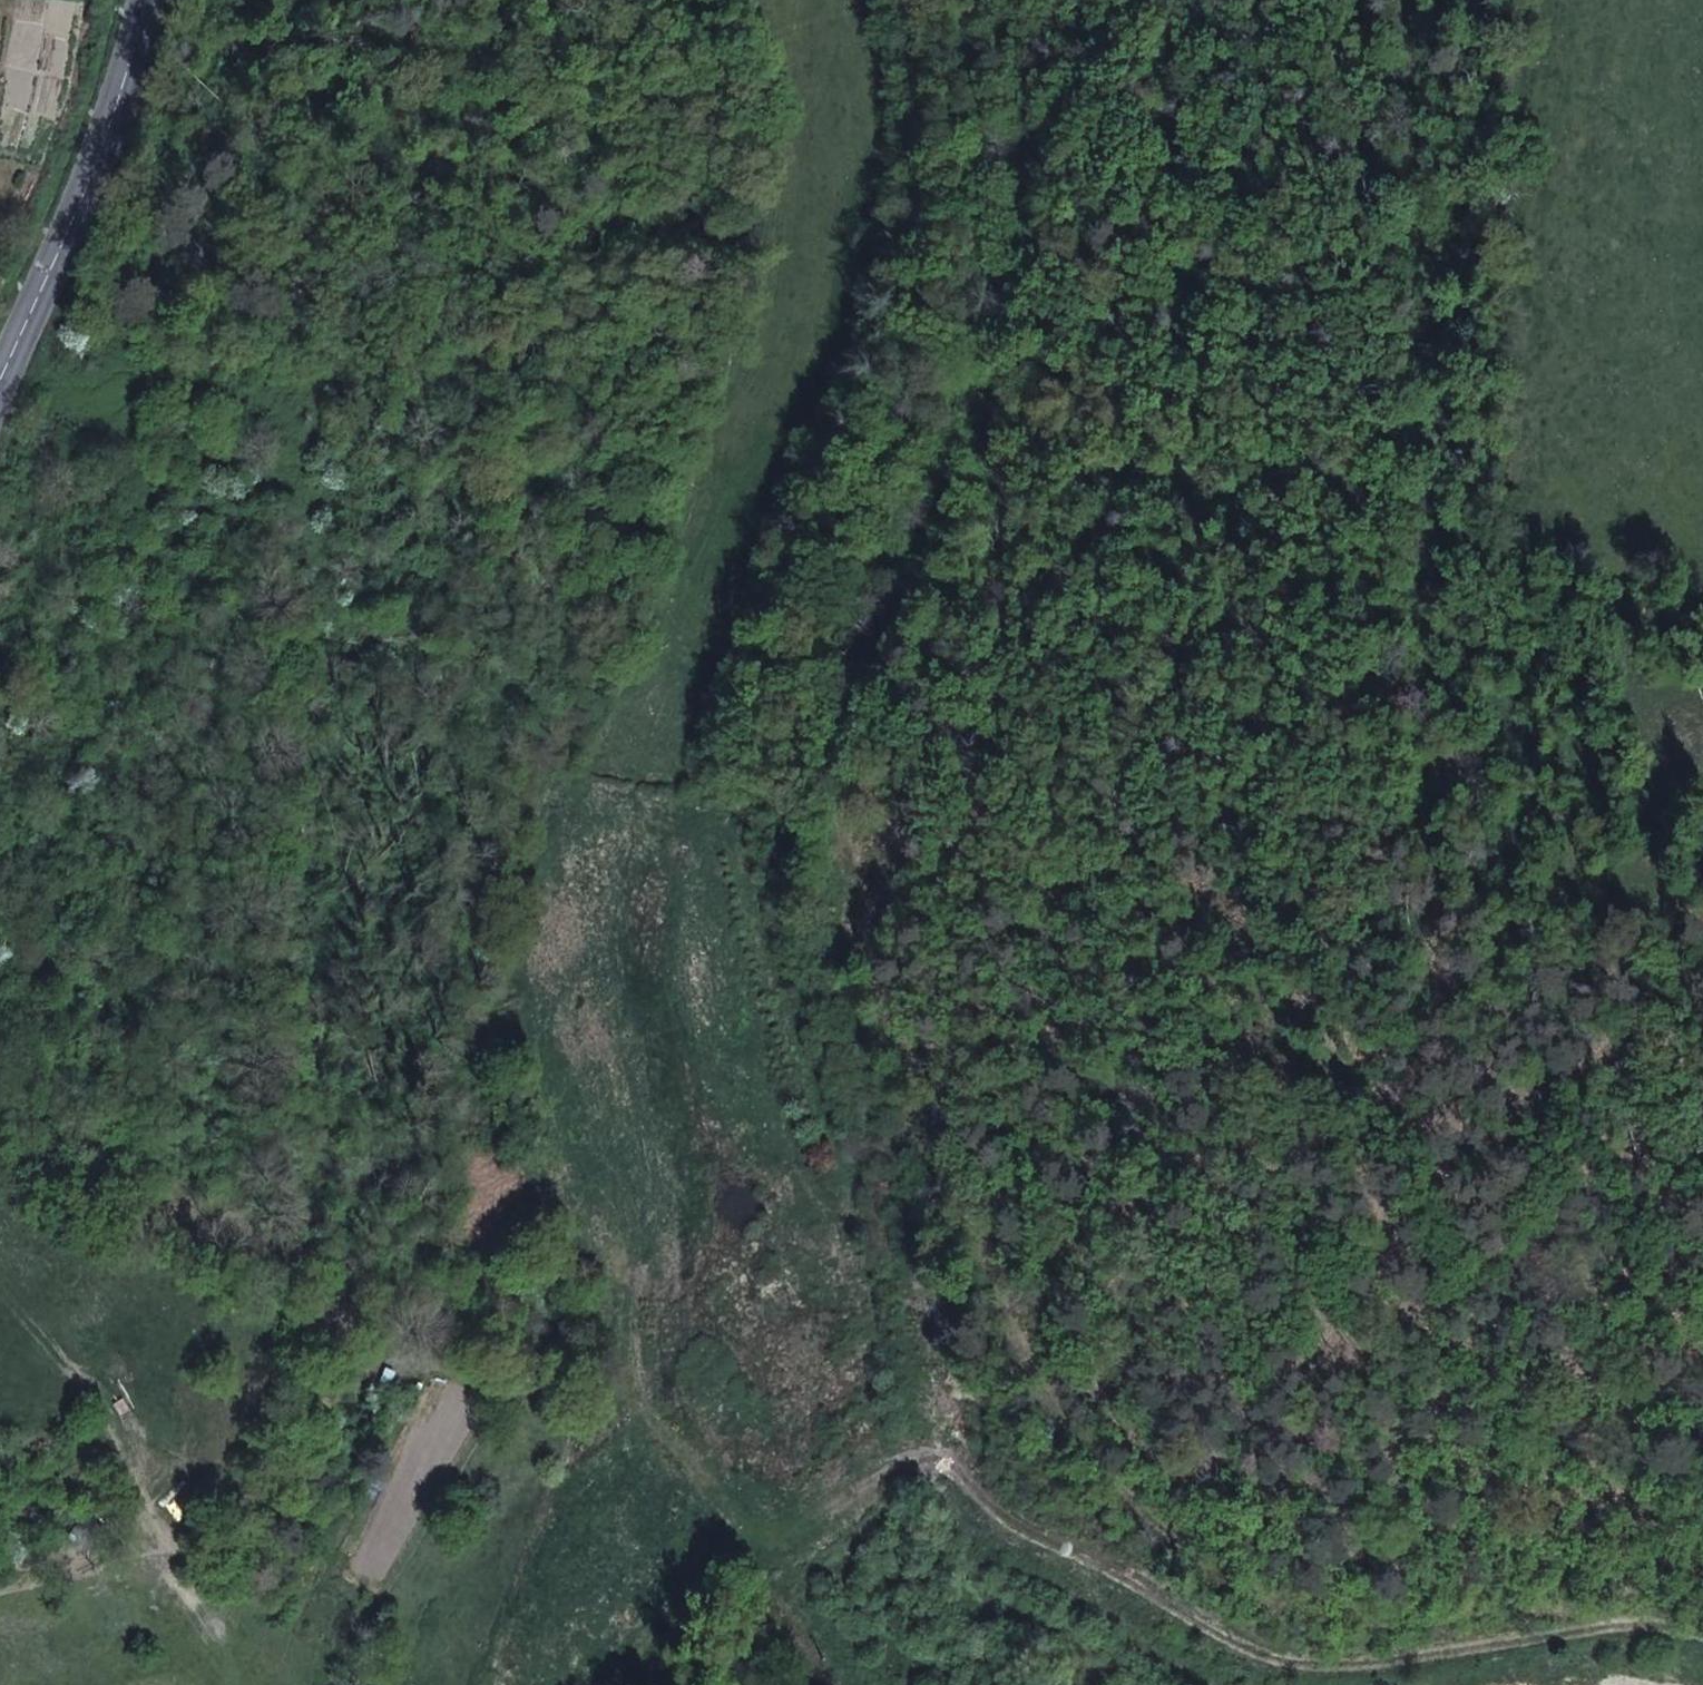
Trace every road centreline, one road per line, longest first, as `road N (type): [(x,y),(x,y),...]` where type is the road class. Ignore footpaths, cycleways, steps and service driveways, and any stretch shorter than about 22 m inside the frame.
road 1 (secondary): [(0,380),(154,0)]

